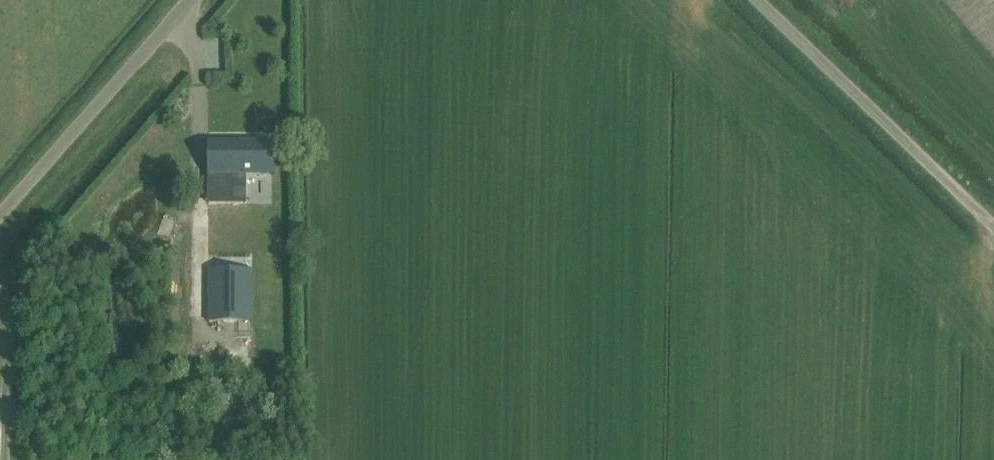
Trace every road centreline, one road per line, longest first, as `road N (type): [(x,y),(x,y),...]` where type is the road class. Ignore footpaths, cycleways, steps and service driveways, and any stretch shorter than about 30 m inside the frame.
road 1 (unclassified): [(993,225),(758,0)]
road 2 (unclassified): [(0,215),(191,0)]

